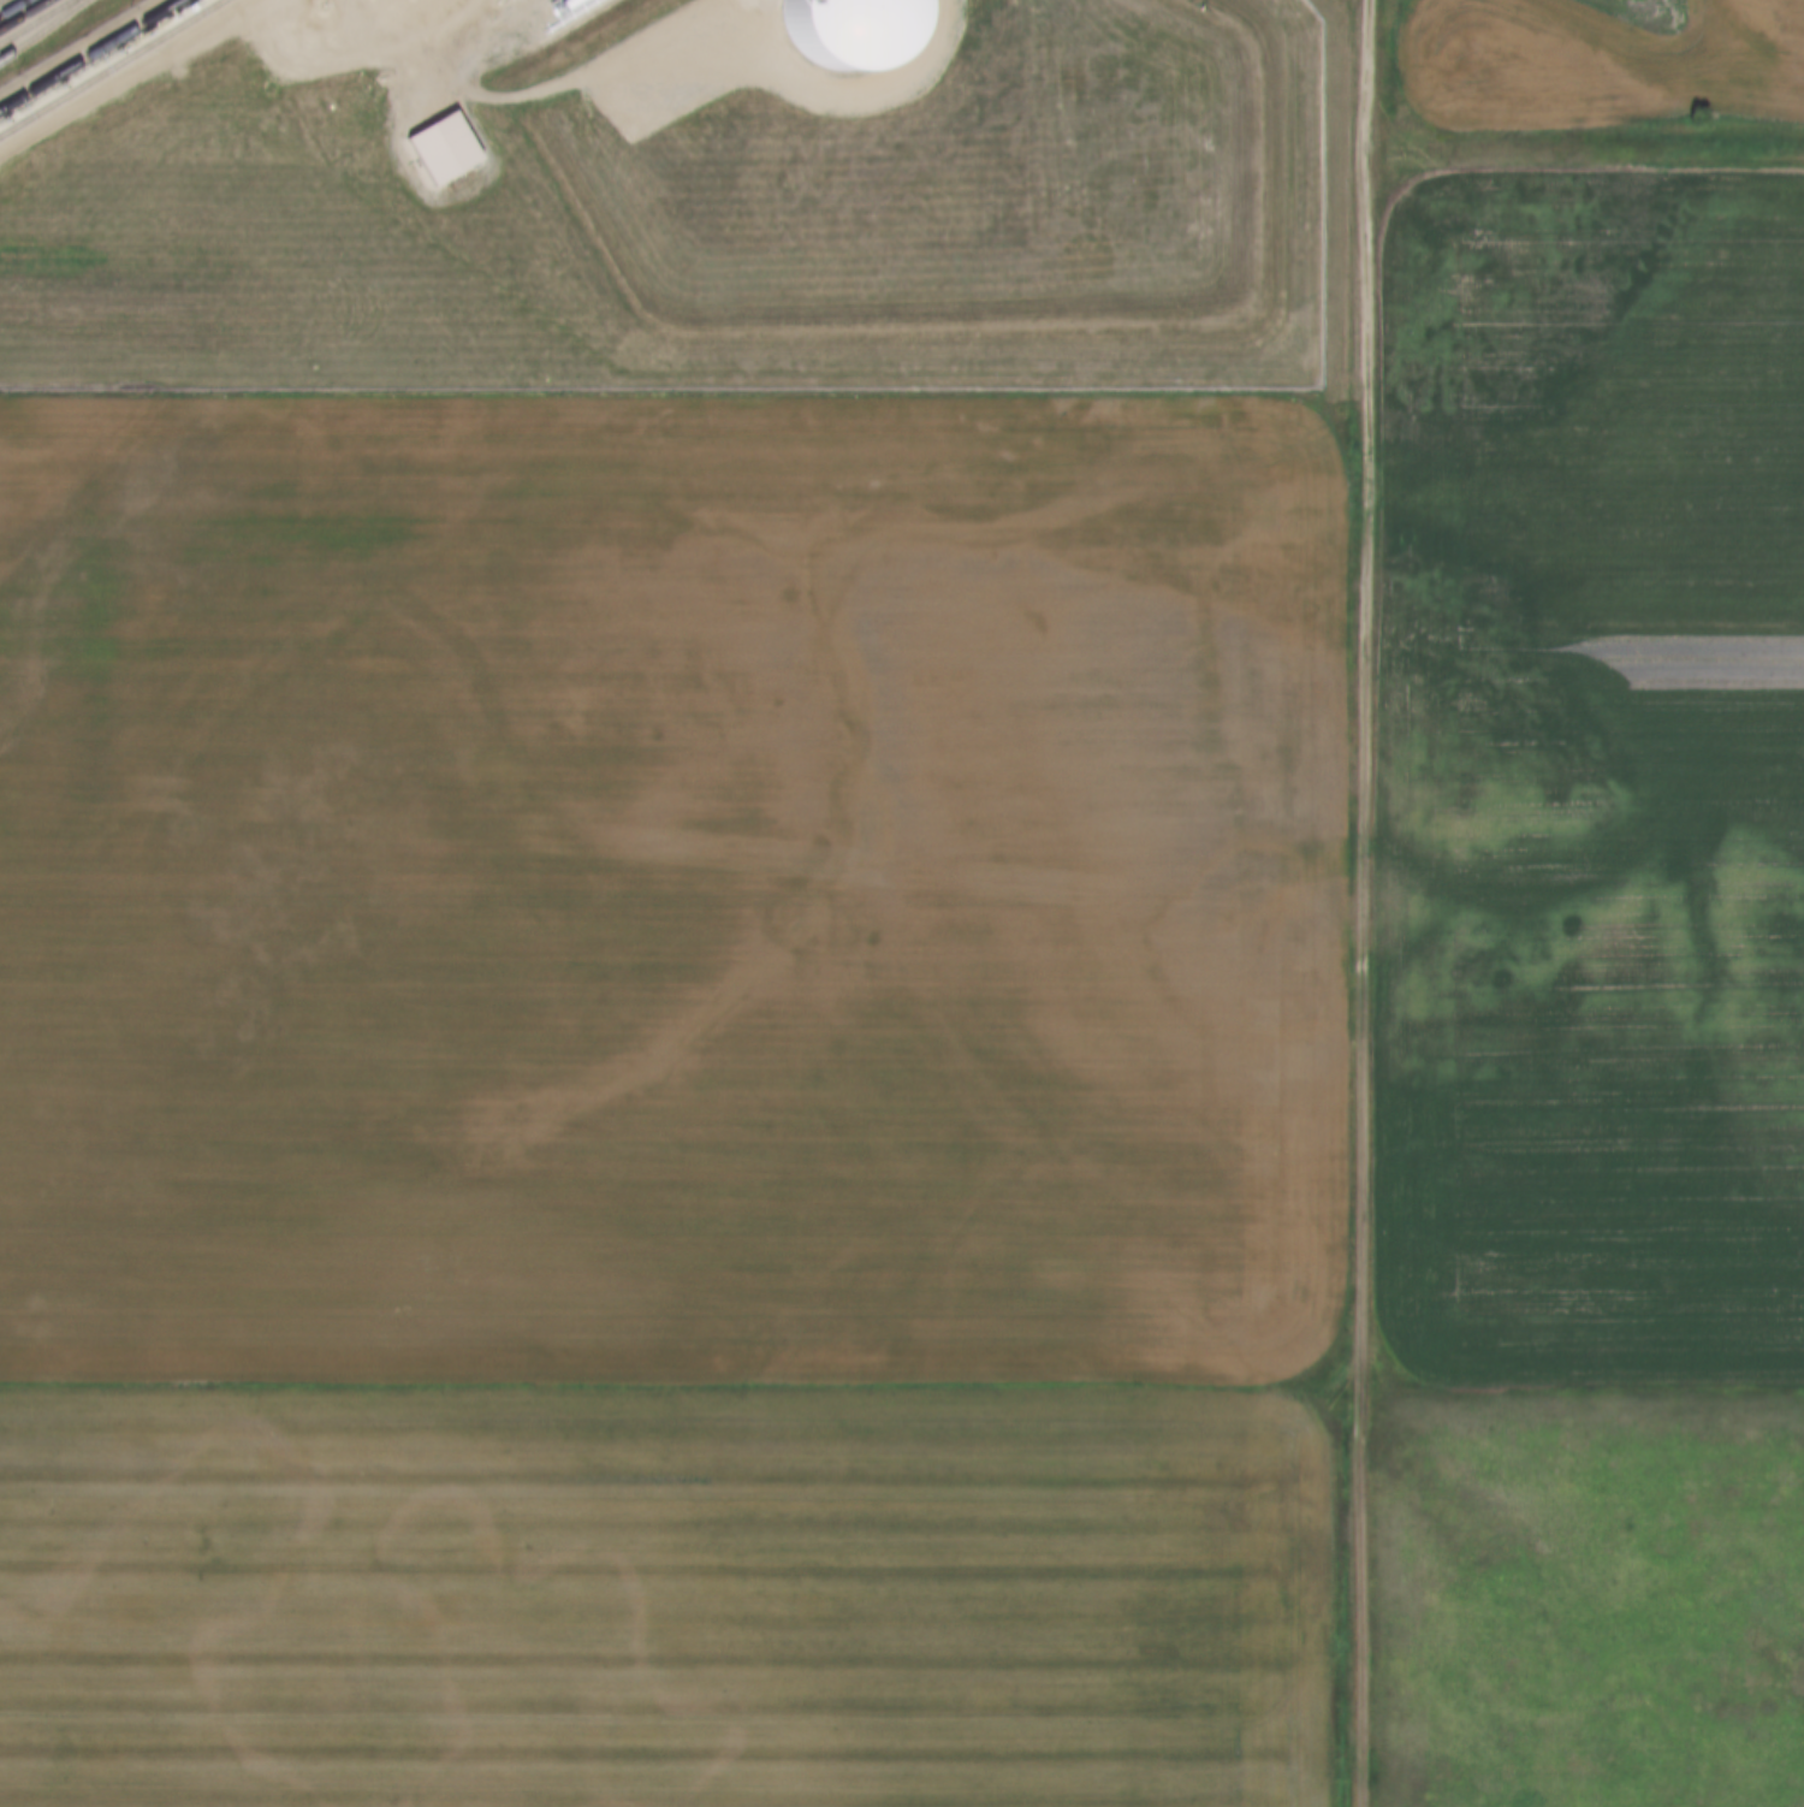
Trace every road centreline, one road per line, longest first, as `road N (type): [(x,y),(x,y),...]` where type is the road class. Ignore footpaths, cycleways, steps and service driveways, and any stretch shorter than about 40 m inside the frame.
road 1 (track): [(1366,0),(1361,1806)]

